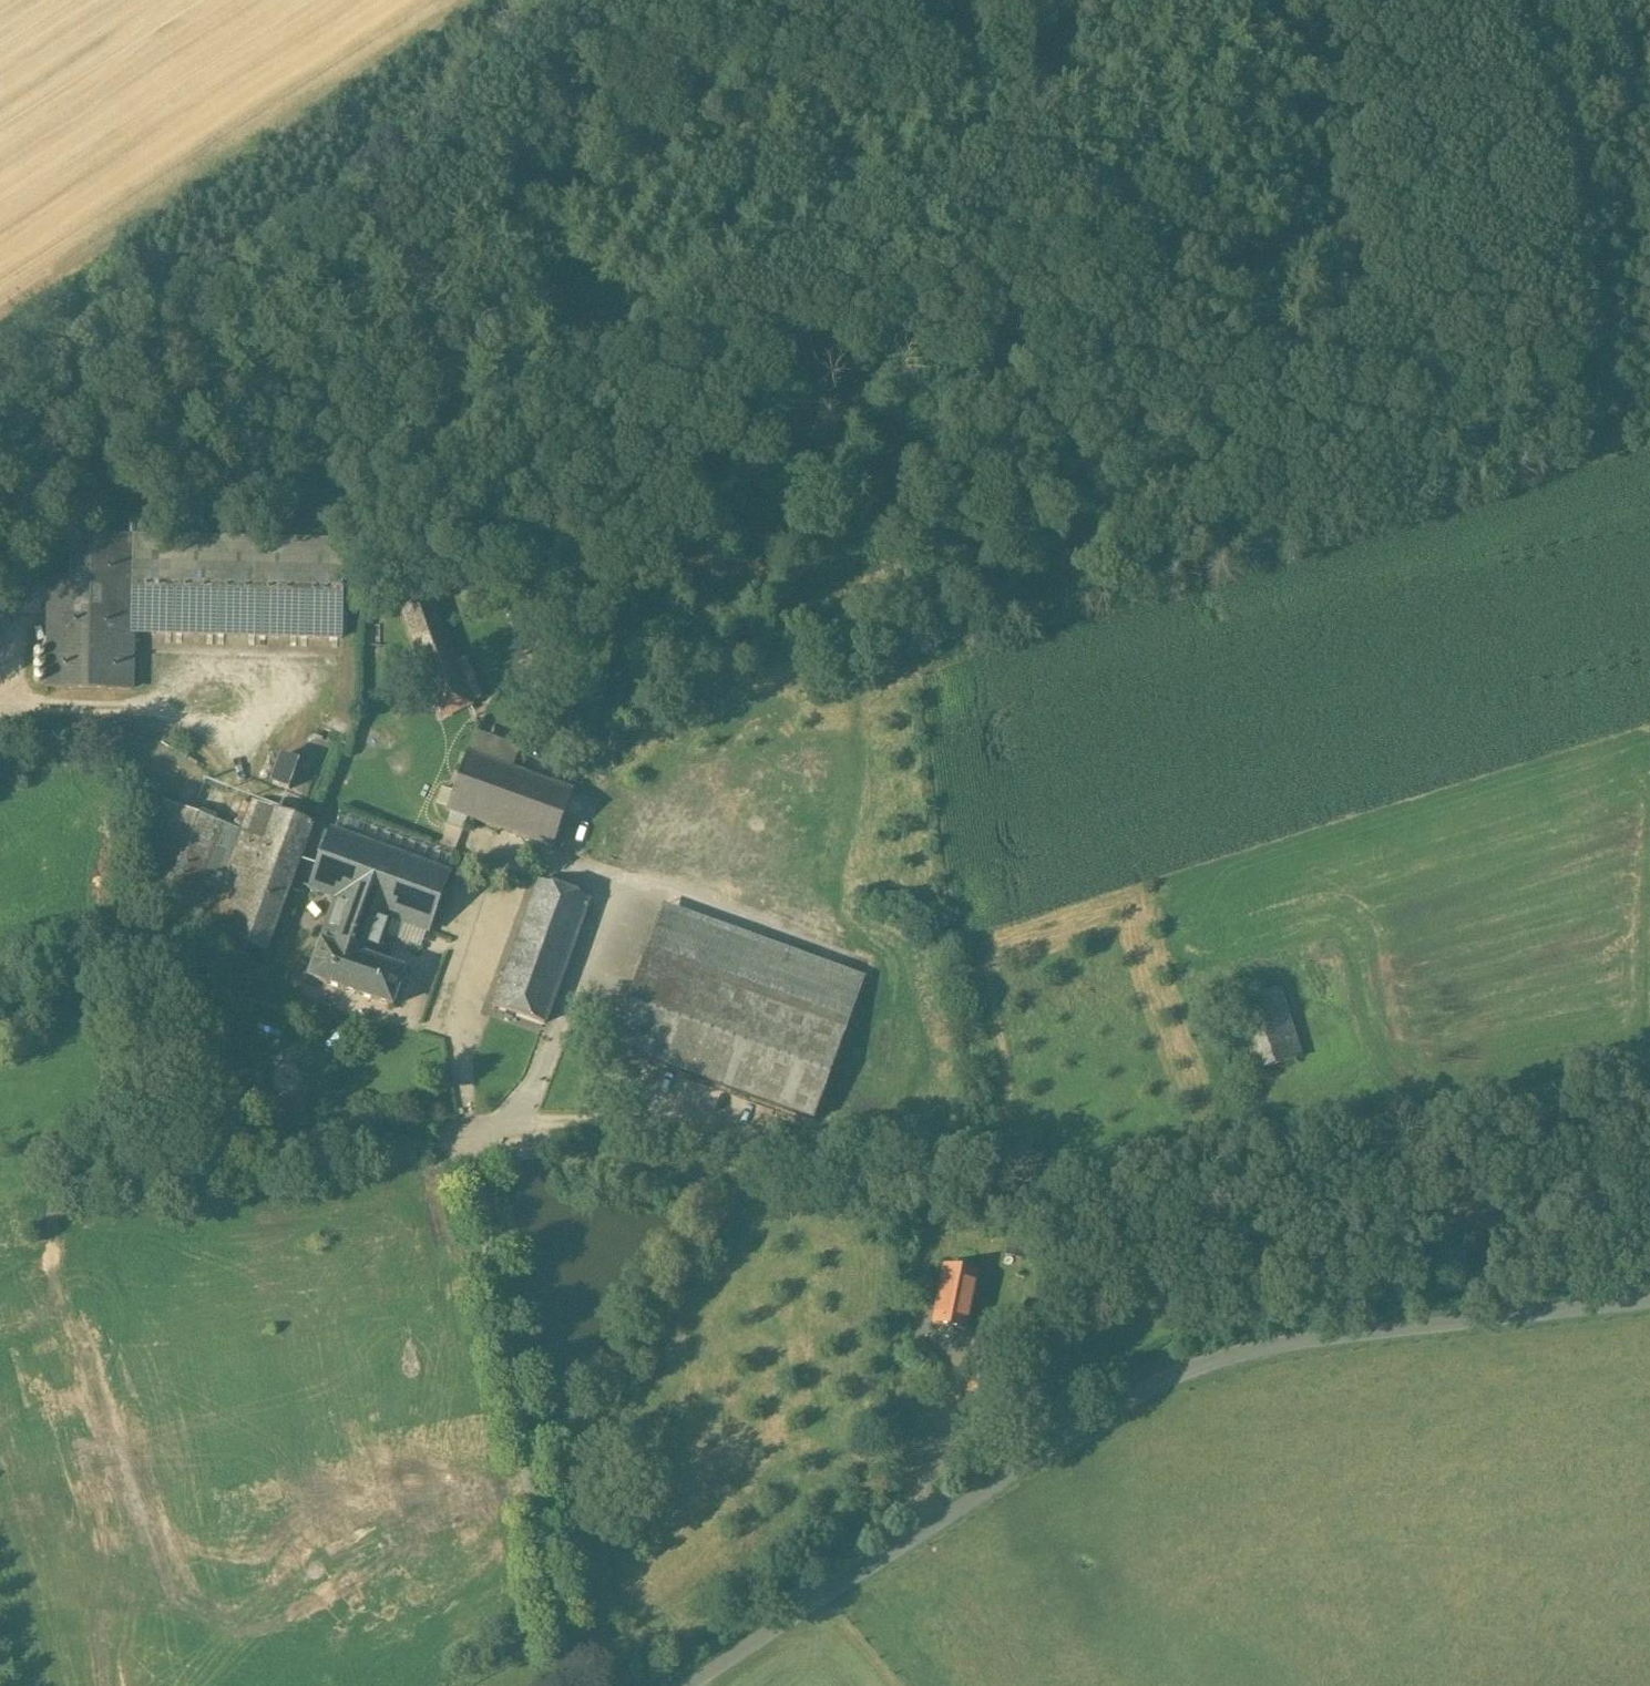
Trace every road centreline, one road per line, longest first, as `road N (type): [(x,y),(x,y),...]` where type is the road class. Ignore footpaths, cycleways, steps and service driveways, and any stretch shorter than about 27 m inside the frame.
road 1 (track): [(522,1106),(791,1164),(1080,1209),(1640,1119),(1649,1134)]
road 2 (residential): [(695,1685),(1081,1427),(1198,1366),(1409,1326),(1649,1301)]

